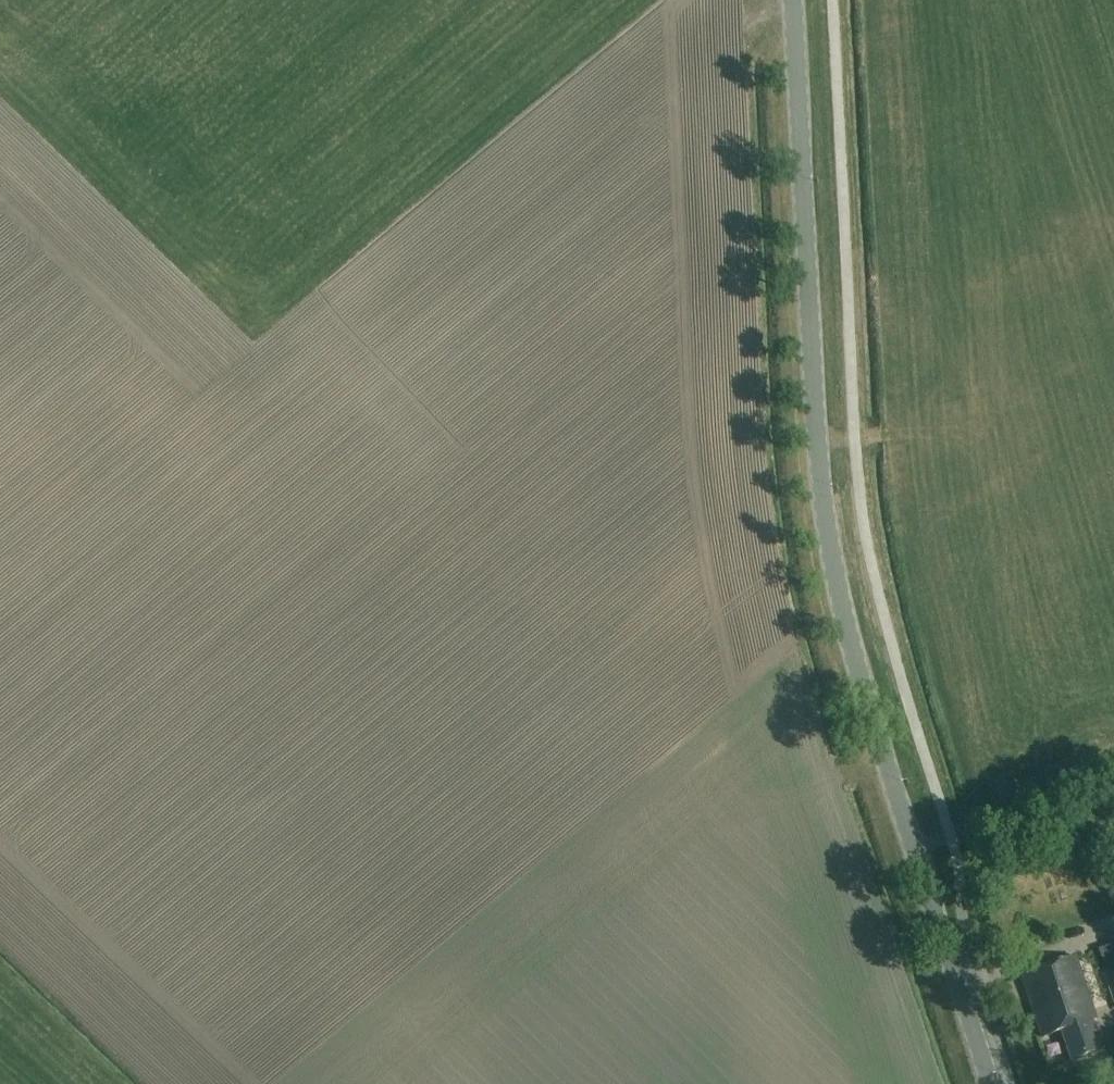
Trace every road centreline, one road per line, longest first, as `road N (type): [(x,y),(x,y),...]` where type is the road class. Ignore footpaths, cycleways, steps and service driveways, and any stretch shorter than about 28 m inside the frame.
road 1 (tertiary): [(990,1083),(892,787),(826,534),(791,0)]

